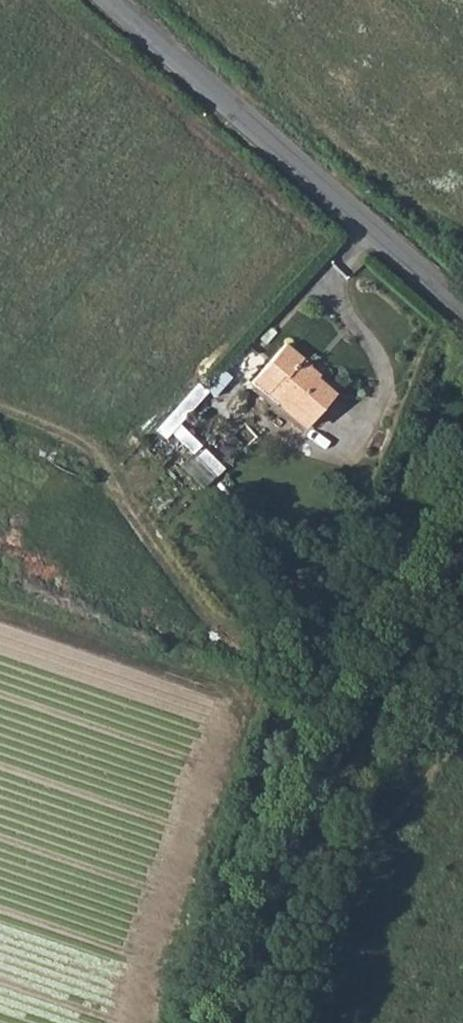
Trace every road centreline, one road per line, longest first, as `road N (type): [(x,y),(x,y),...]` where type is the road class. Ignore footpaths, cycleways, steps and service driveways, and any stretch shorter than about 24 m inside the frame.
road 1 (unclassified): [(462,520),(380,644),(316,776),(233,1022)]
road 2 (tertiary): [(112,0),(462,315)]
road 3 (track): [(0,418),(86,446),(159,569),(208,619),(241,640)]

